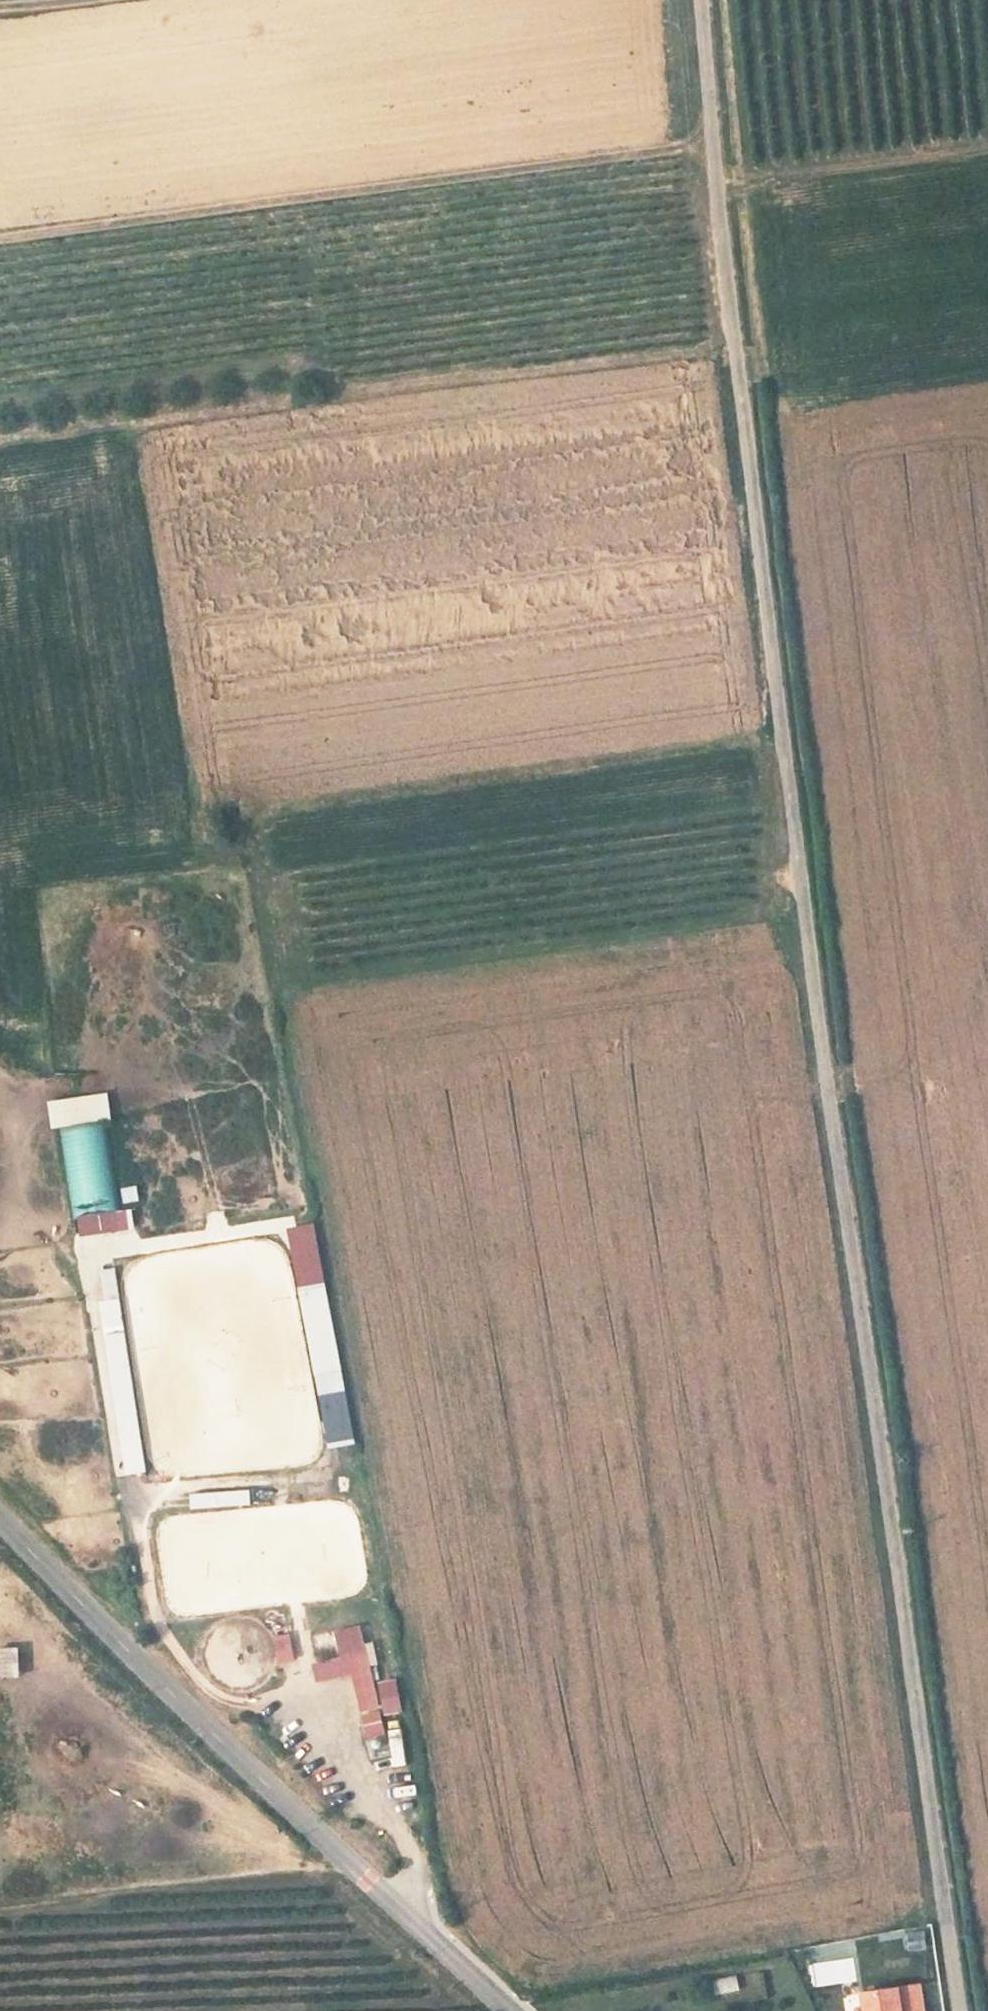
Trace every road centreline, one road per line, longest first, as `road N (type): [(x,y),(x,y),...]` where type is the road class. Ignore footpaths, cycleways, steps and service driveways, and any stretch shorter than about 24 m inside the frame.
road 1 (unclassified): [(962,2010),(790,872),(700,0)]
road 2 (tertiary): [(503,2010),(0,1532)]

